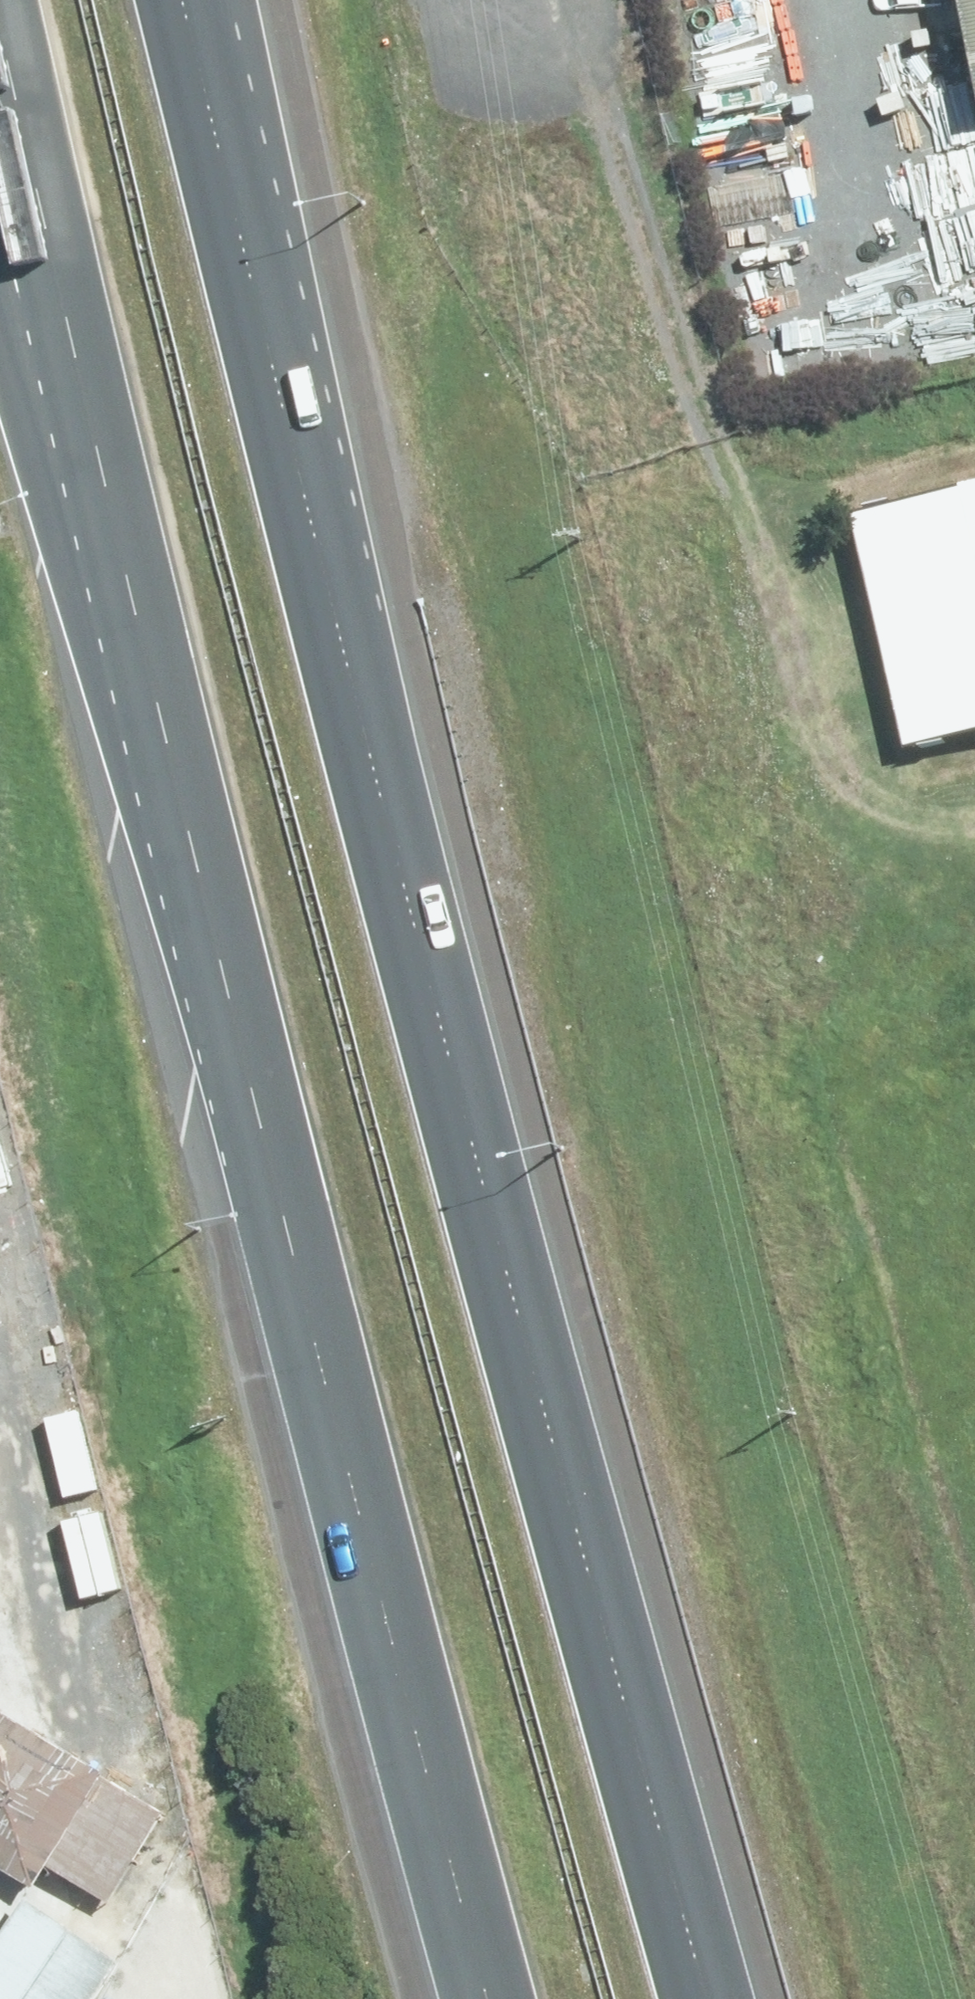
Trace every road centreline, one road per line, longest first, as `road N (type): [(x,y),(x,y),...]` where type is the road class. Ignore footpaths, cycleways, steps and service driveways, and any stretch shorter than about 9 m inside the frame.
road 1 (motorway): [(192,0),(312,507),(719,1998)]
road 2 (motorway): [(404,0),(562,1193),(687,1998)]
road 3 (motorway): [(430,1998),(175,0)]
road 4 (motorway): [(579,0),(622,657),(786,1998)]
road 5 (motorway): [(501,1998),(25,158)]
road 6 (motorway): [(350,1998),(300,1841),(0,419)]
road 7 (unknown): [(922,0),(945,153)]

